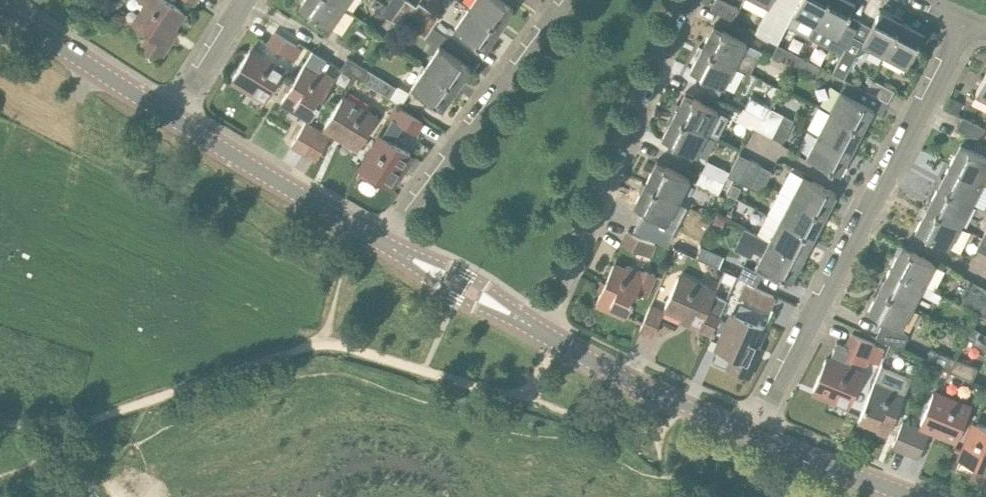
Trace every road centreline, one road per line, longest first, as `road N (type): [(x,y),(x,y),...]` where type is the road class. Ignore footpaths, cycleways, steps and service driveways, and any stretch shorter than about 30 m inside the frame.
road 1 (residential): [(972,19),(753,435)]
road 2 (residential): [(541,331),(681,0)]
road 3 (residential): [(563,0),(382,246)]
road 4 (tertiary): [(382,246),(170,119)]
road 5 (tertiary): [(753,435),(541,331)]
road 6 (tertiary): [(170,119),(0,5)]
road 7 (tertiary): [(541,331),(382,246)]
road 8 (tertiary): [(903,496),(753,435)]
road 9 (residential): [(245,0),(170,119)]

